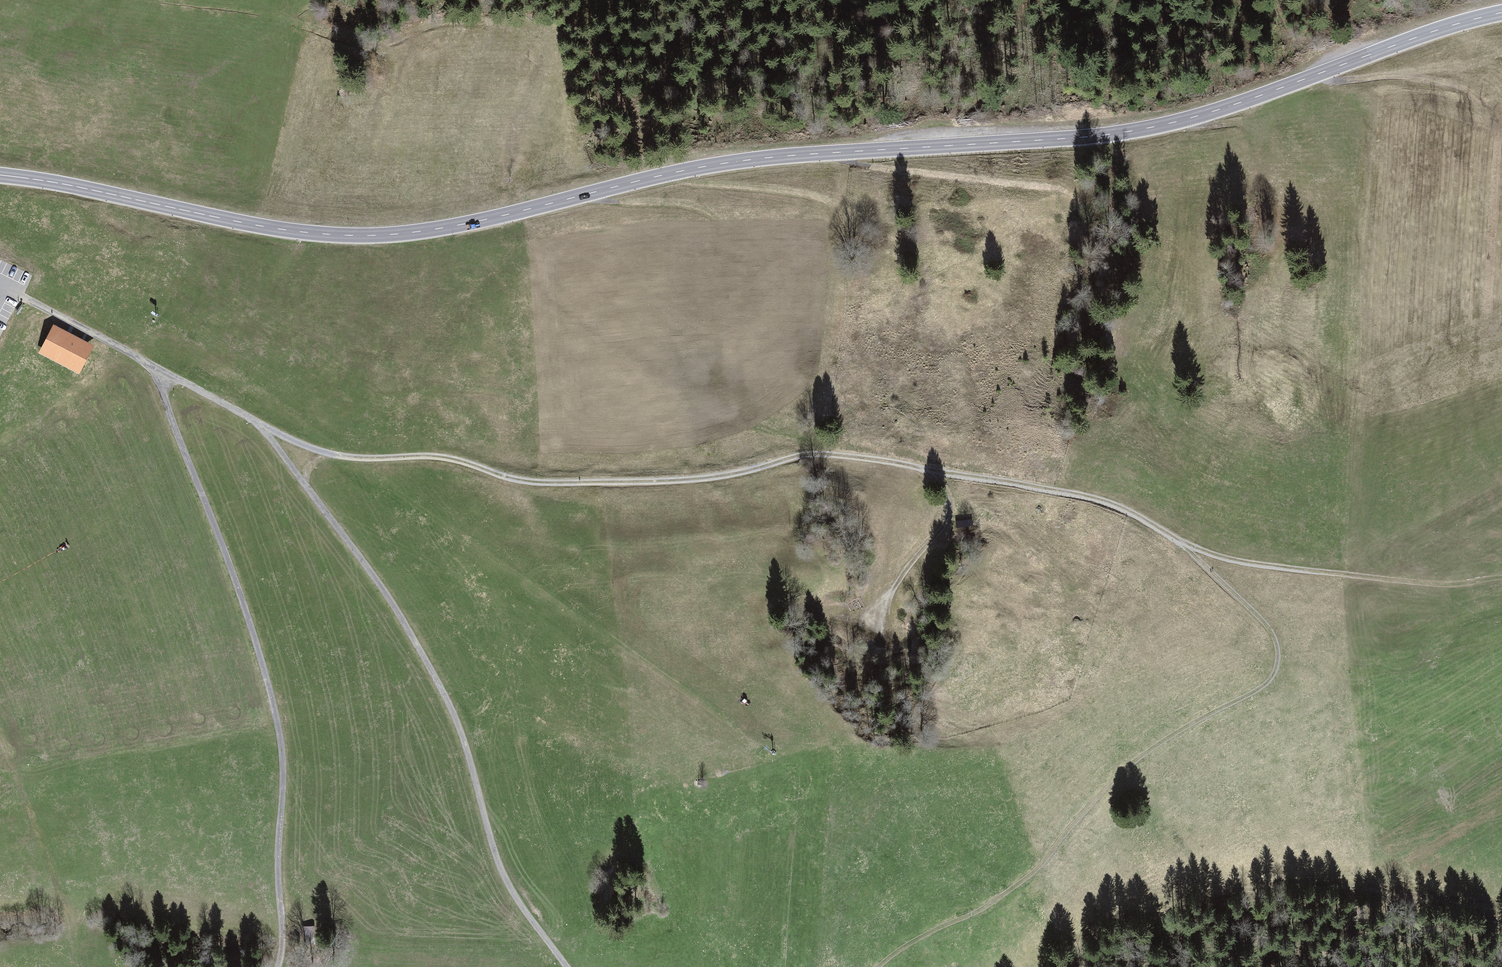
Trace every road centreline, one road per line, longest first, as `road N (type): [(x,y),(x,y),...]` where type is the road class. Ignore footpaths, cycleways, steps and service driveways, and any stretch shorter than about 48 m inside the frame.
road 1 (track): [(262,429),(330,454),(445,460),(543,485),(731,478),(814,456),(915,467),(1117,507),(1182,545),(1263,620),(1280,650),(1276,678),(1136,762),(1038,872),(984,914),(883,966)]
road 2 (tertiary): [(0,175),(274,228),(399,234),(742,160),(1140,127),(1212,113),(1501,14)]
road 3 (track): [(155,366),(262,429),(367,567),(444,696),(509,888),(567,966)]
road 4 (track): [(281,966),(285,750),(263,656),(155,366)]
road 5 (track): [(1182,545),(1223,559),(1458,590),(1501,584)]
road 6 (track): [(929,472),(949,498),(946,521),(895,586),(887,638),(872,633),(868,614),(879,601)]
road 7 (track): [(68,903),(0,740)]
road 8 (track): [(23,297),(155,366)]
road 9 (track): [(143,0),(267,15)]

